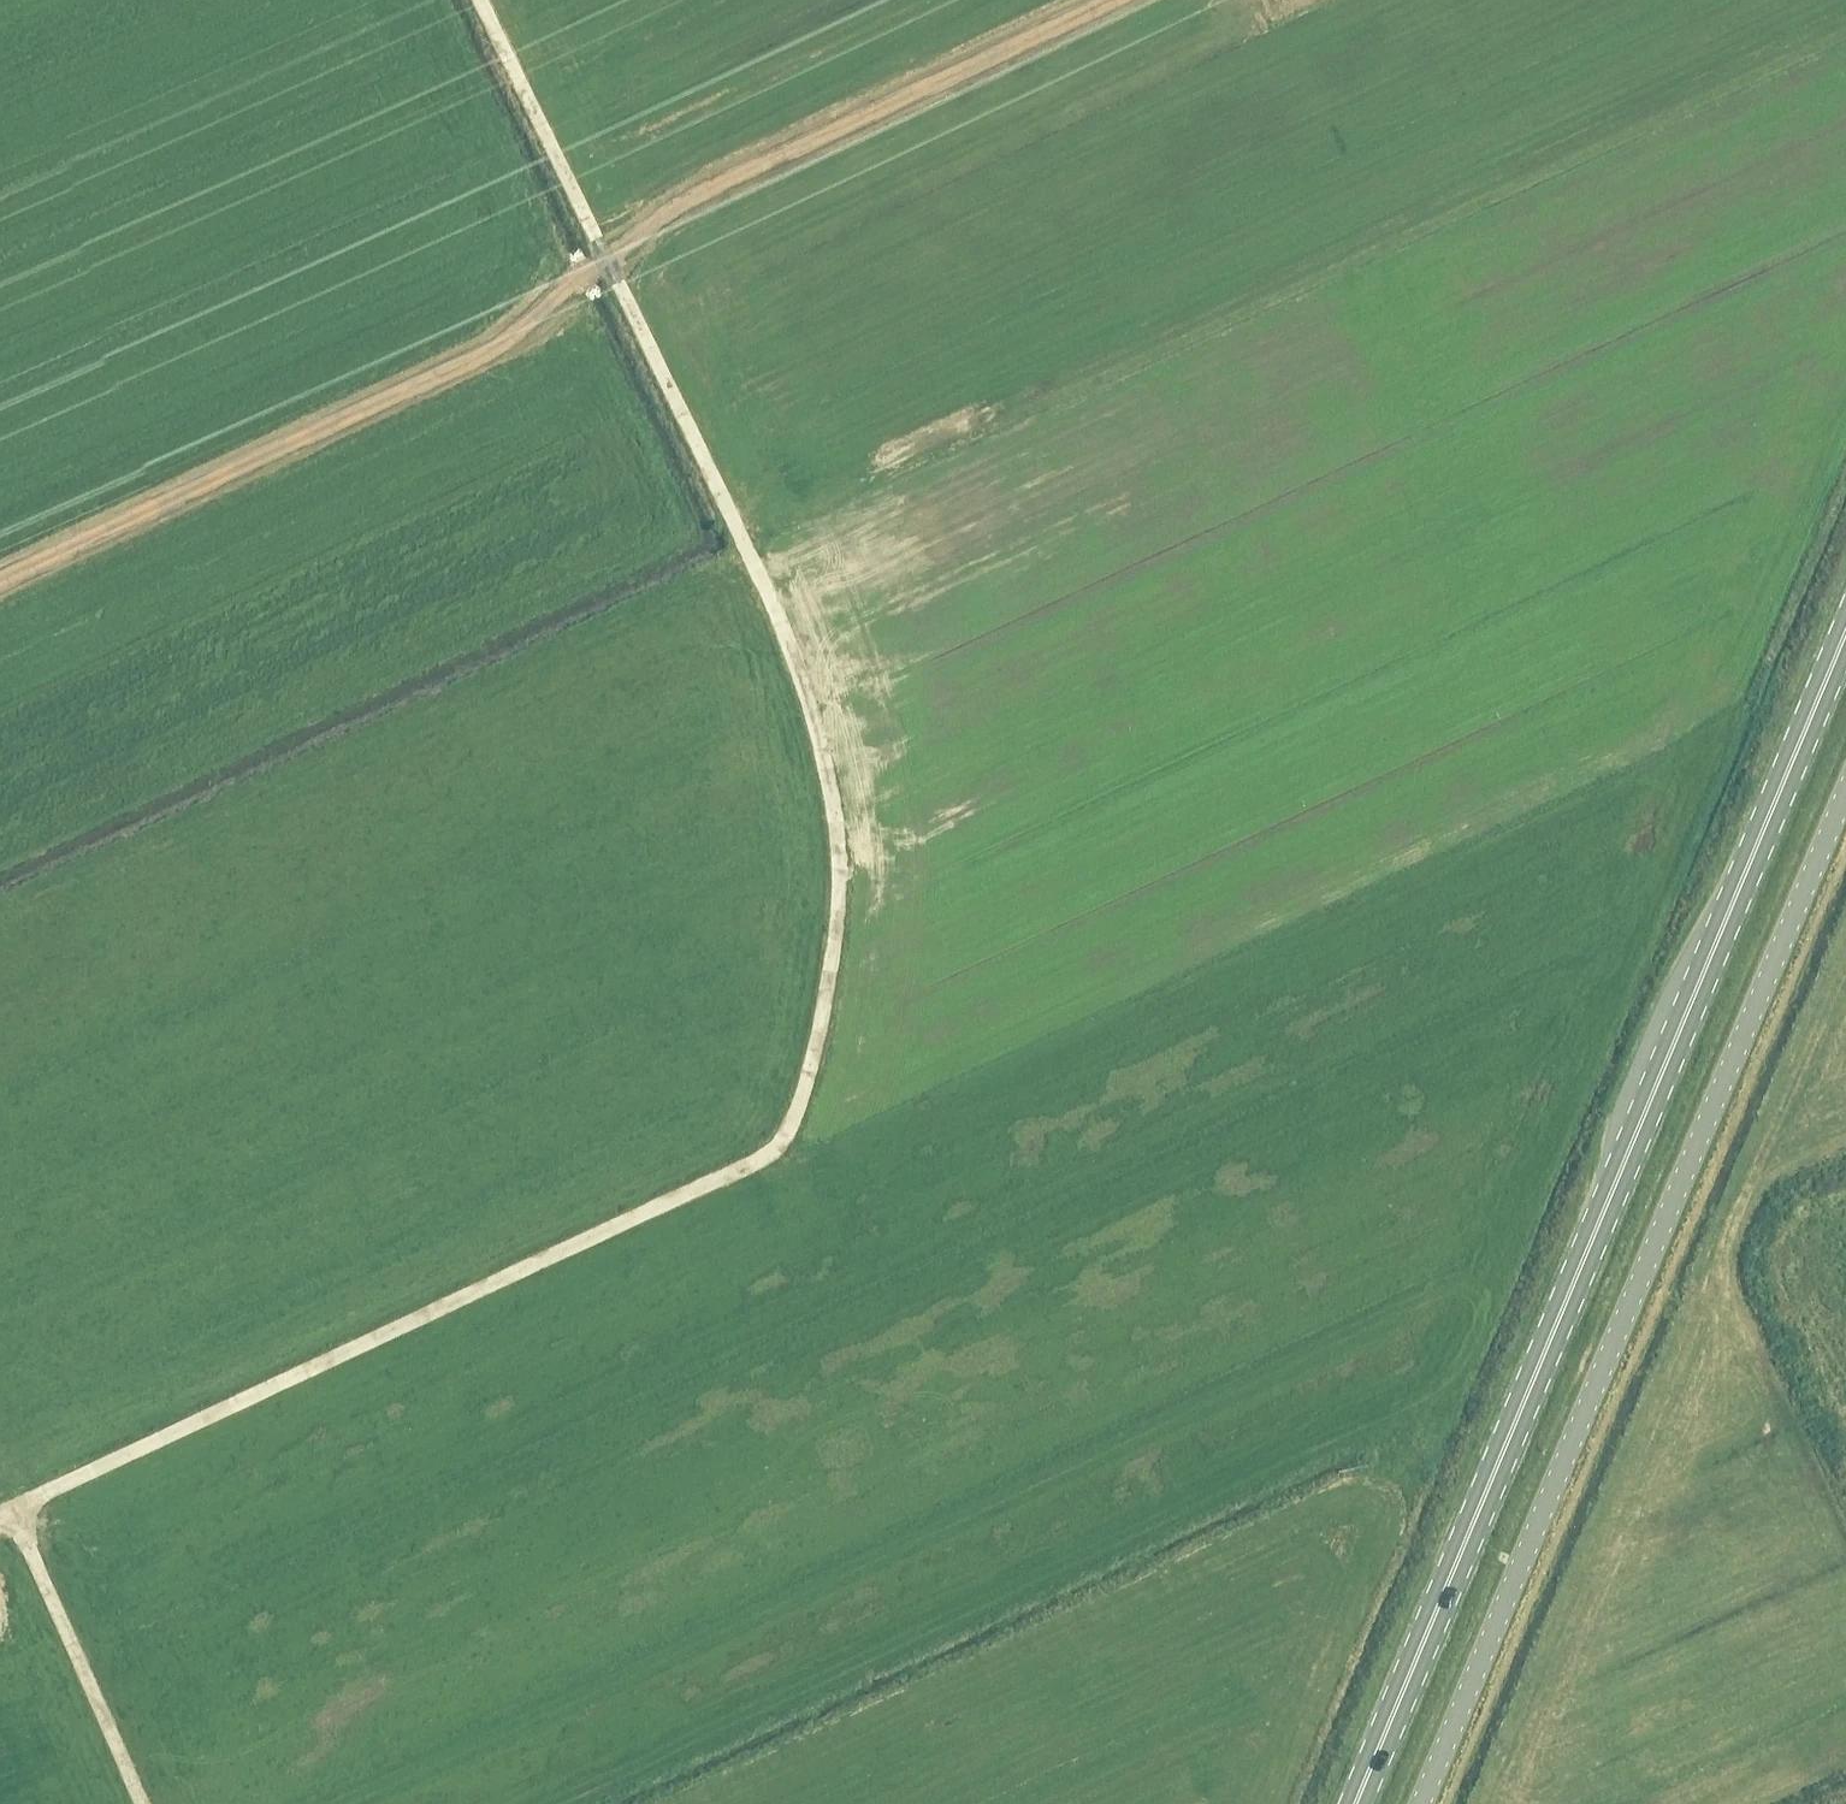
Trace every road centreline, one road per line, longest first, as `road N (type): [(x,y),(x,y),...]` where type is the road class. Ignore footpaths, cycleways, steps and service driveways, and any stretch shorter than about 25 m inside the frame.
road 1 (track): [(484,0),(806,677),(838,854),(826,1020),(804,1101),(772,1150),(743,1171),(0,1517)]
road 2 (primary): [(1355,1803),(1845,632)]
road 3 (unclassified): [(1420,1803),(1845,789)]
road 4 (track): [(144,1803),(10,1512)]

